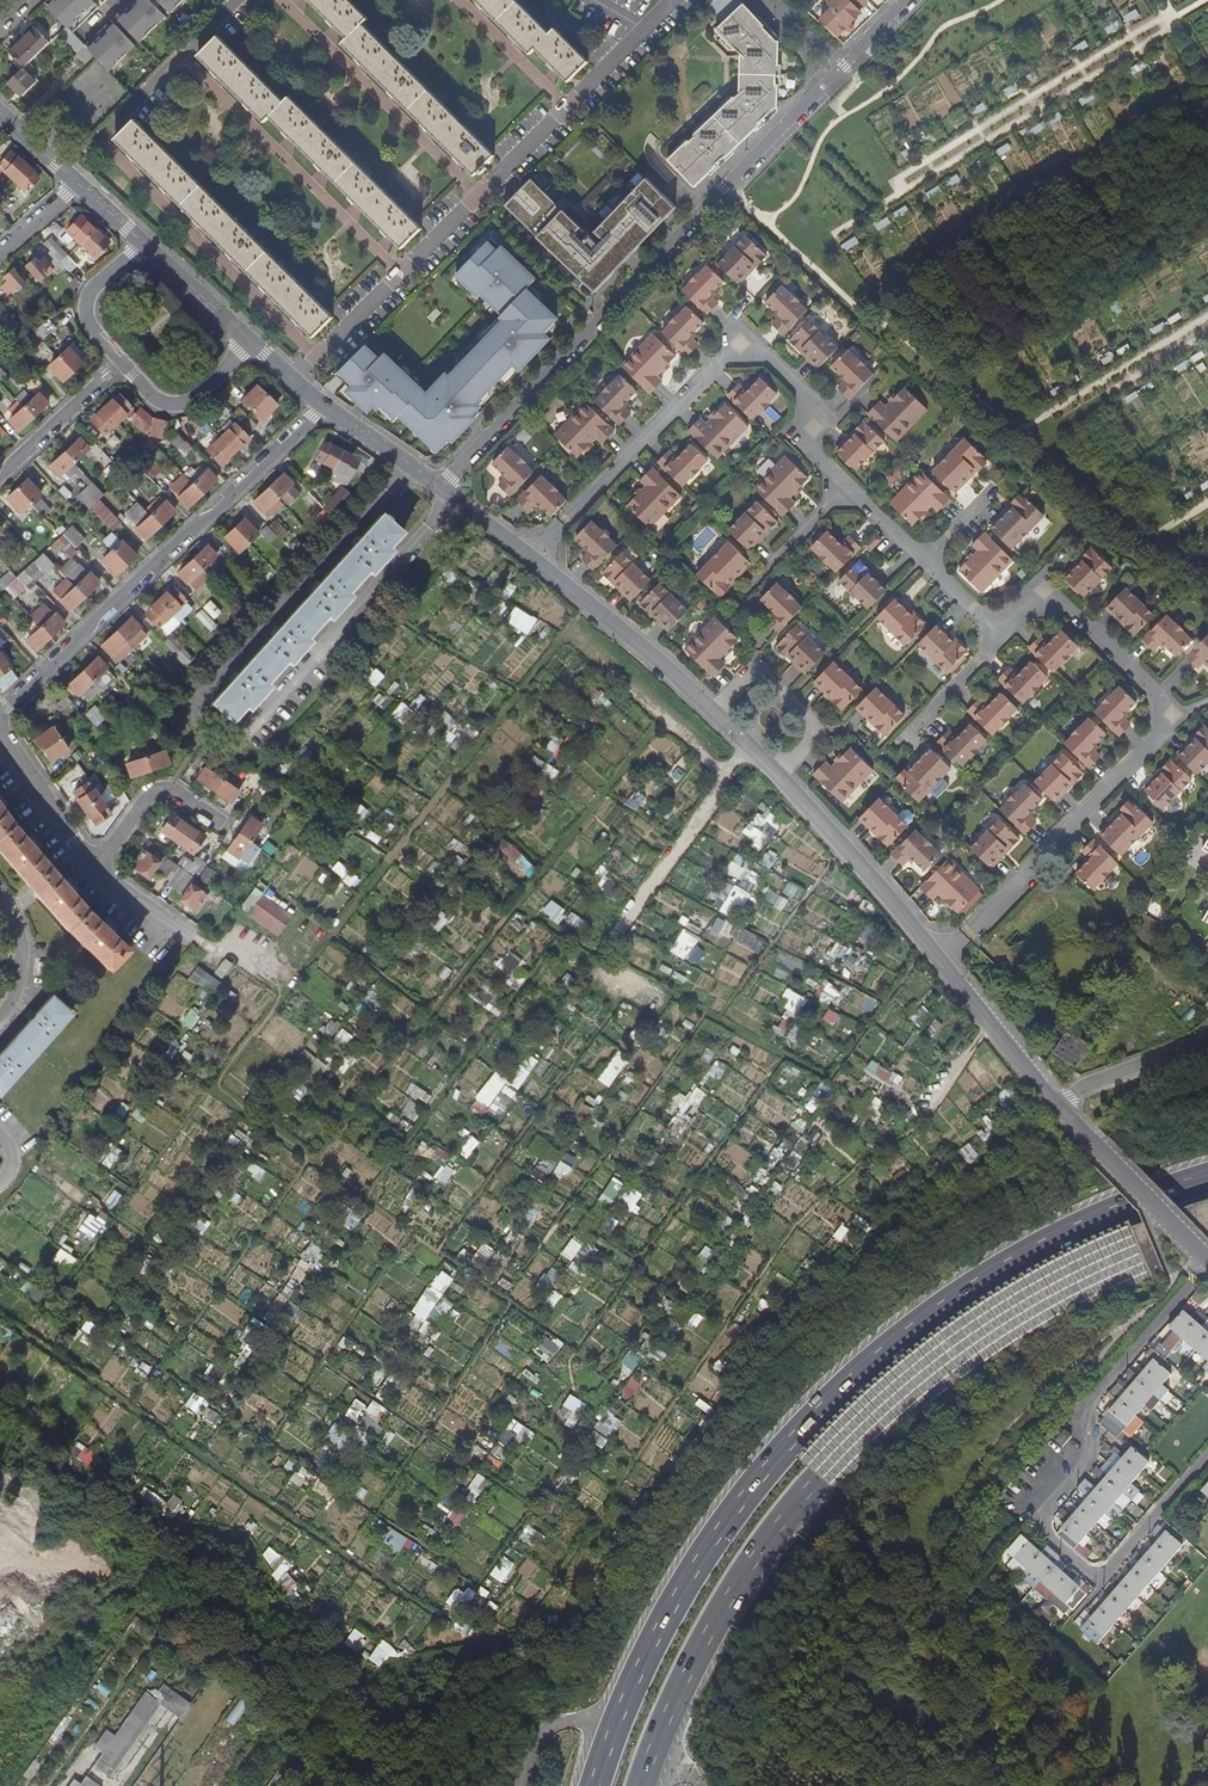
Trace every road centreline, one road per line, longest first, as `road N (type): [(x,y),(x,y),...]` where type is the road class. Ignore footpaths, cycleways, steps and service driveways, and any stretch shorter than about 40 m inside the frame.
road 1 (motorway): [(1207,1178),(1018,1260),(858,1375),(784,1449),(681,1590),(595,1785)]
road 2 (motorway): [(642,1785),(714,1616),(756,1550),(887,1408),(1042,1297),(1207,1227)]
road 3 (unclassified): [(440,486),(909,0)]
road 4 (residential): [(940,962),(735,734),(532,559)]
road 5 (residential): [(940,962),(1157,735),(1155,693),(1064,605),(1041,595),(1000,634)]
road 6 (residential): [(847,487),(816,454),(800,390),(767,357),(729,356),(532,559)]
road 7 (residential): [(0,714),(322,403)]
road 8 (residential): [(1207,1261),(1063,1105)]
road 9 (track): [(565,639),(725,777)]
road 10 (residential): [(1063,1105),(940,962)]
road 11 (residential): [(96,871),(151,791),(170,792),(226,826)]
road 12 (residential): [(251,342),(184,402),(156,398),(120,362)]
road 13 (residential): [(96,871),(0,732)]
road 14 (residential): [(1063,1105),(1082,1087),(1188,1046),(1207,1030)]
road 15 (residential): [(120,362),(0,474)]
road 16 (residential): [(892,749),(1000,634)]
road 17 (residential): [(120,362),(91,326),(89,295),(144,242)]
road 18 (residential): [(144,242),(251,342)]
road 19 (residential): [(0,1017),(19,982),(22,958),(0,900)]

